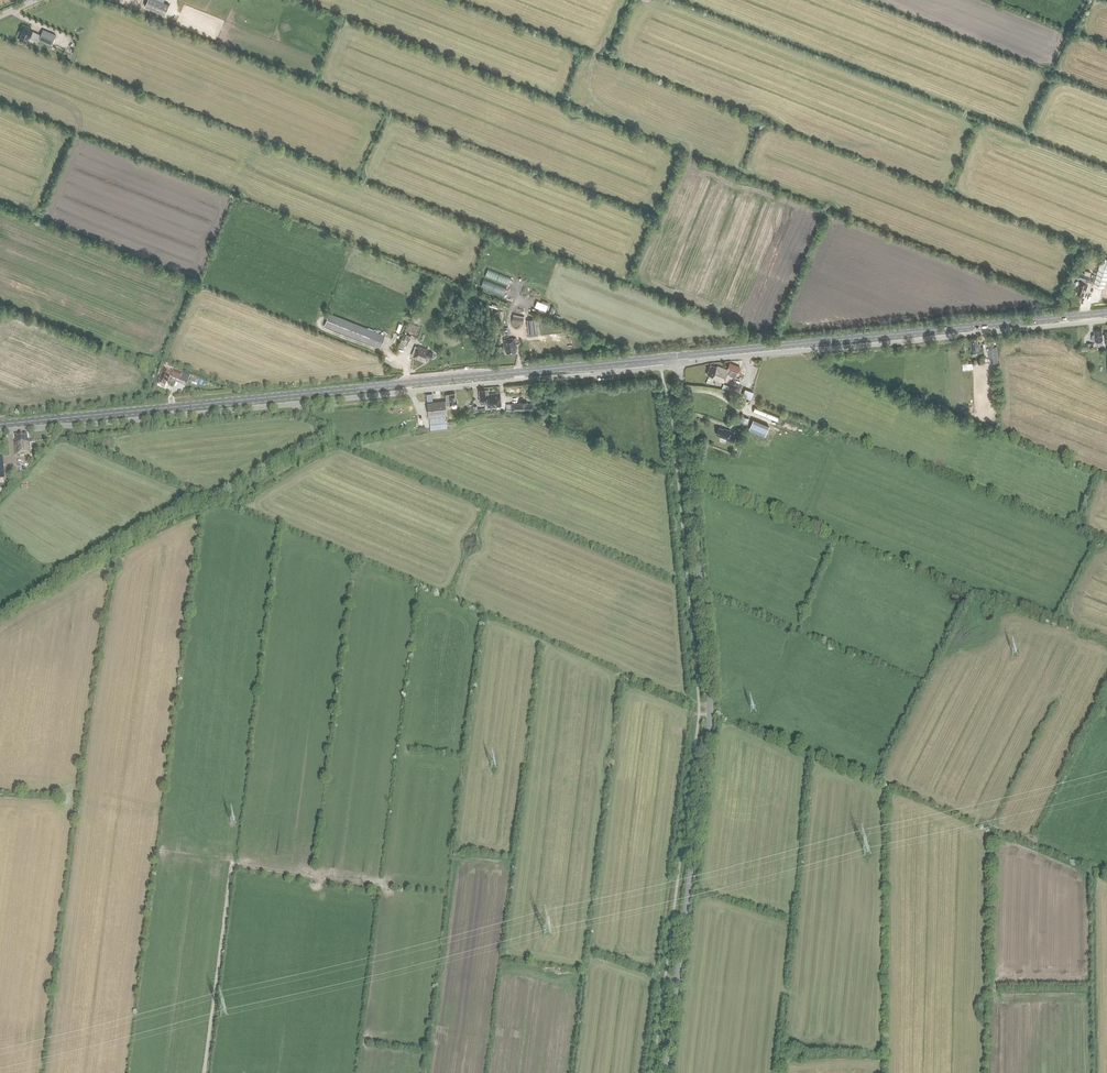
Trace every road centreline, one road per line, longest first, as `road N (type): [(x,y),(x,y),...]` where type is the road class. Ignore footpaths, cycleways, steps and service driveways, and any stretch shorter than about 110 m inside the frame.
road 1 (tertiary): [(665,1072),(709,712),(677,364)]
road 2 (unclassified): [(0,433),(677,364)]
road 3 (primary): [(0,424),(677,356)]
road 4 (unclassified): [(677,364),(1106,320)]
road 5 (primary): [(677,356),(1106,314)]

